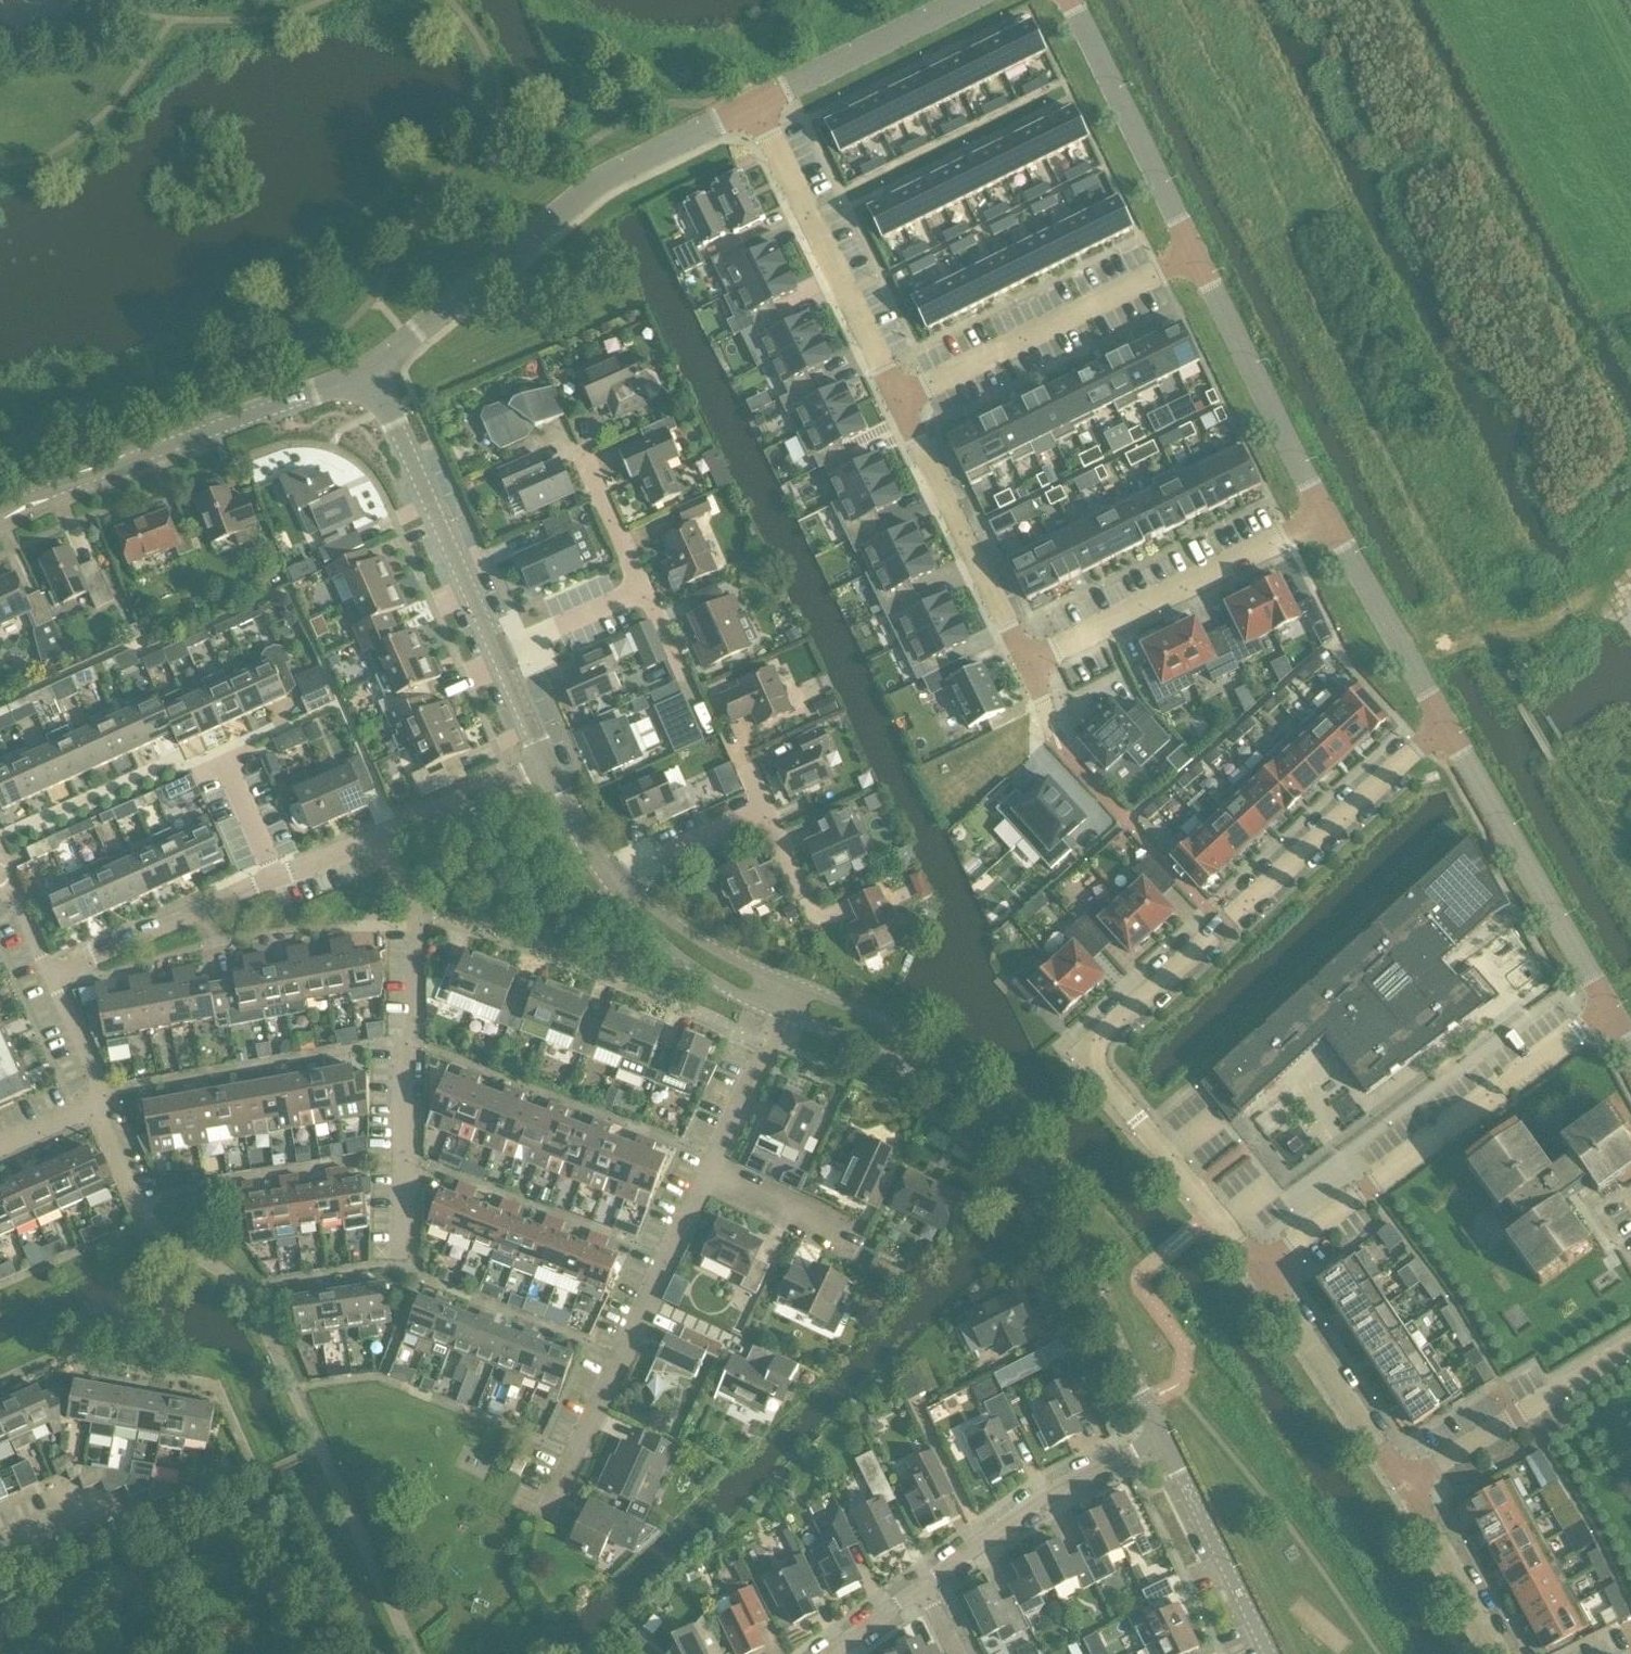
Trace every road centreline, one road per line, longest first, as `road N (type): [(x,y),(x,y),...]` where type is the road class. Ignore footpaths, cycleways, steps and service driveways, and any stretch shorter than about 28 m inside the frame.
road 1 (residential): [(1261,1273),(1088,1057),(1443,722)]
road 2 (residential): [(1326,513),(1025,661),(902,397)]
road 3 (residential): [(754,106),(591,197),(371,381)]
road 4 (residential): [(1261,1273),(1612,1017)]
road 5 (tertiary): [(371,381),(309,395),(0,516)]
road 6 (residential): [(558,1504),(704,1160)]
road 7 (residential): [(415,909),(596,968),(757,1037)]
road 8 (residential): [(404,1251),(415,909)]
road 9 (residential): [(1200,254),(902,397)]
road 10 (residential): [(902,397),(754,106)]
road 11 (tertiary): [(1018,1145),(1160,1424)]
road 12 (tertiary): [(496,657),(427,490),(371,381)]
road 13 (tertiary): [(1018,1145),(901,1050),(776,992)]
road 14 (residential): [(1326,513),(1200,254)]
road 15 (residential): [(1200,254),(1068,0)]
road 16 (residential): [(1160,1424),(932,1585)]
road 17 (residential): [(1406,1482),(1630,1352)]
road 18 (tertiary): [(1160,1424),(1271,1653)]
road 19 (residential): [(1406,1482),(1261,1273)]
road 20 (residential): [(49,984),(278,883)]
road 21 (residential): [(969,0),(754,106)]
road 22 (residential): [(1443,722),(1326,513)]
road 23 (tertiary): [(776,992),(694,950),(612,879)]
road 24 (residential): [(1612,1017),(1512,844)]
road 25 (residential): [(1501,1653),(1406,1482)]
road 26 (residential): [(381,839),(551,766)]
road 27 (residential): [(862,1227),(704,1160)]
road 28 (residential): [(612,879),(768,815)]
road 29 (residential): [(496,657),(644,590)]
road 30 (residential): [(278,883),(224,753)]
road 31 (residential): [(644,590),(586,462)]
road 32 (residential): [(95,1111),(49,984)]
road 33 (residential): [(704,1160),(757,1037)]
road 34 (residential): [(156,1227),(95,1111)]
road 35 (tertiary): [(612,879),(551,766)]
road 36 (tertiary): [(551,766),(496,657)]
road 37 (residential): [(932,1585),(832,1653)]

